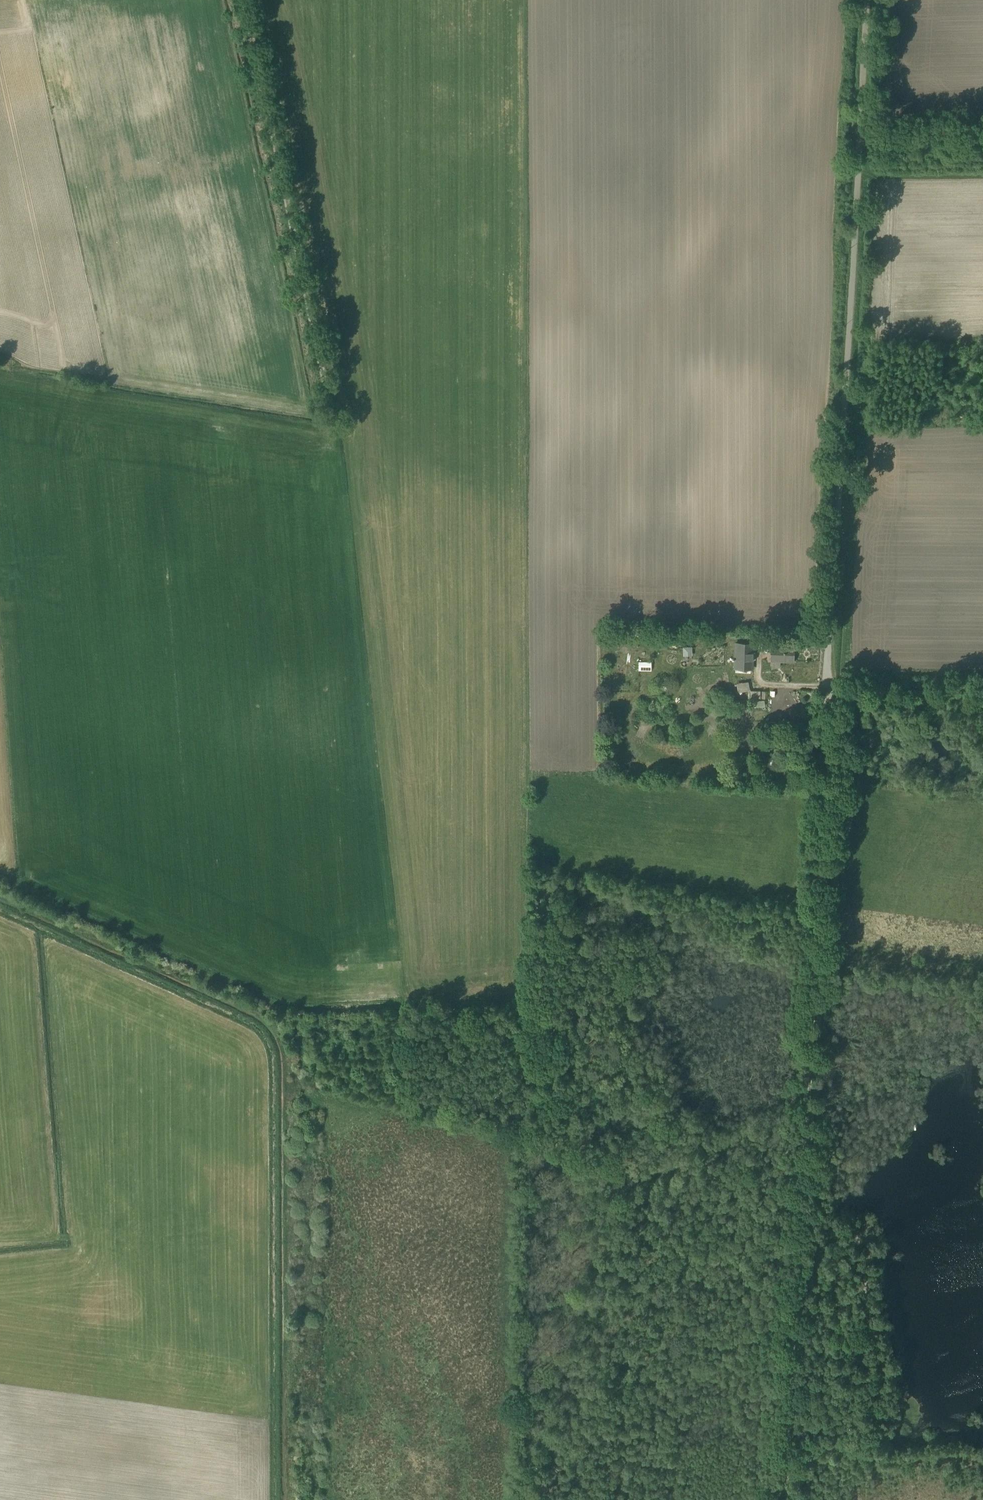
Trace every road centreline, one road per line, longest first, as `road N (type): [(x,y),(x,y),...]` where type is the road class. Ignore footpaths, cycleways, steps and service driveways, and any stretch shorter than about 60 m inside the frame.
road 1 (track): [(802,1207),(827,690)]
road 2 (track): [(790,1429),(802,1207)]
road 3 (unclassified): [(982,137),(859,139)]

